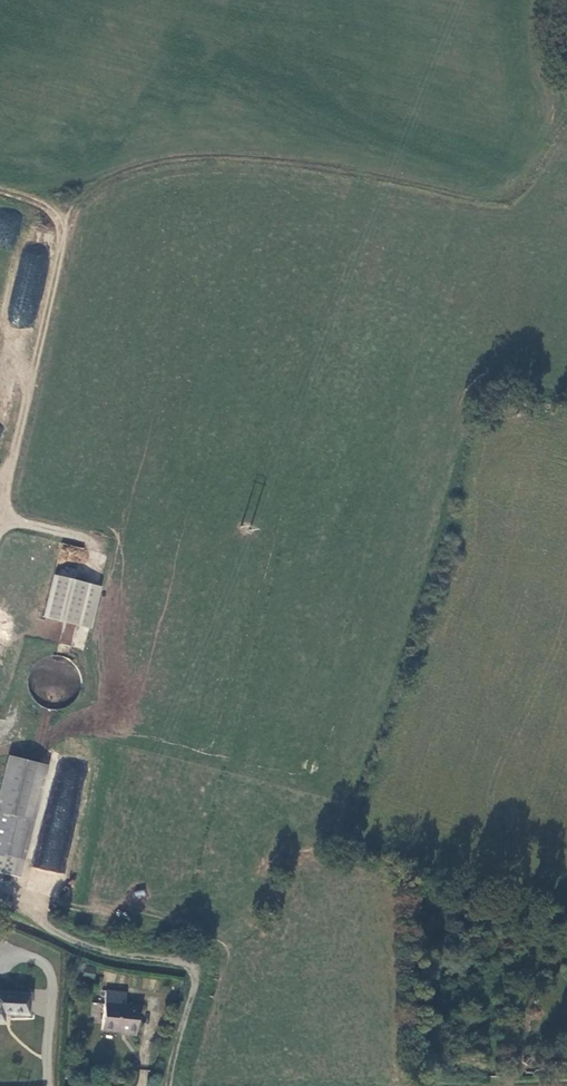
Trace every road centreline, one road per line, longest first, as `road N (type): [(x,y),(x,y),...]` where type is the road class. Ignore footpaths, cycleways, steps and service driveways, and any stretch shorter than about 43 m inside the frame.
road 1 (track): [(65,230),(75,206),(100,183),(167,161),(318,169),(506,200),(566,109)]
road 2 (track): [(0,193),(33,201),(65,230),(0,512)]
road 3 (track): [(0,896),(96,949),(196,965),(168,1085)]
road 4 (track): [(0,749),(53,752),(96,704),(99,636),(119,537)]
road 5 (track): [(0,519),(90,543),(89,577)]

